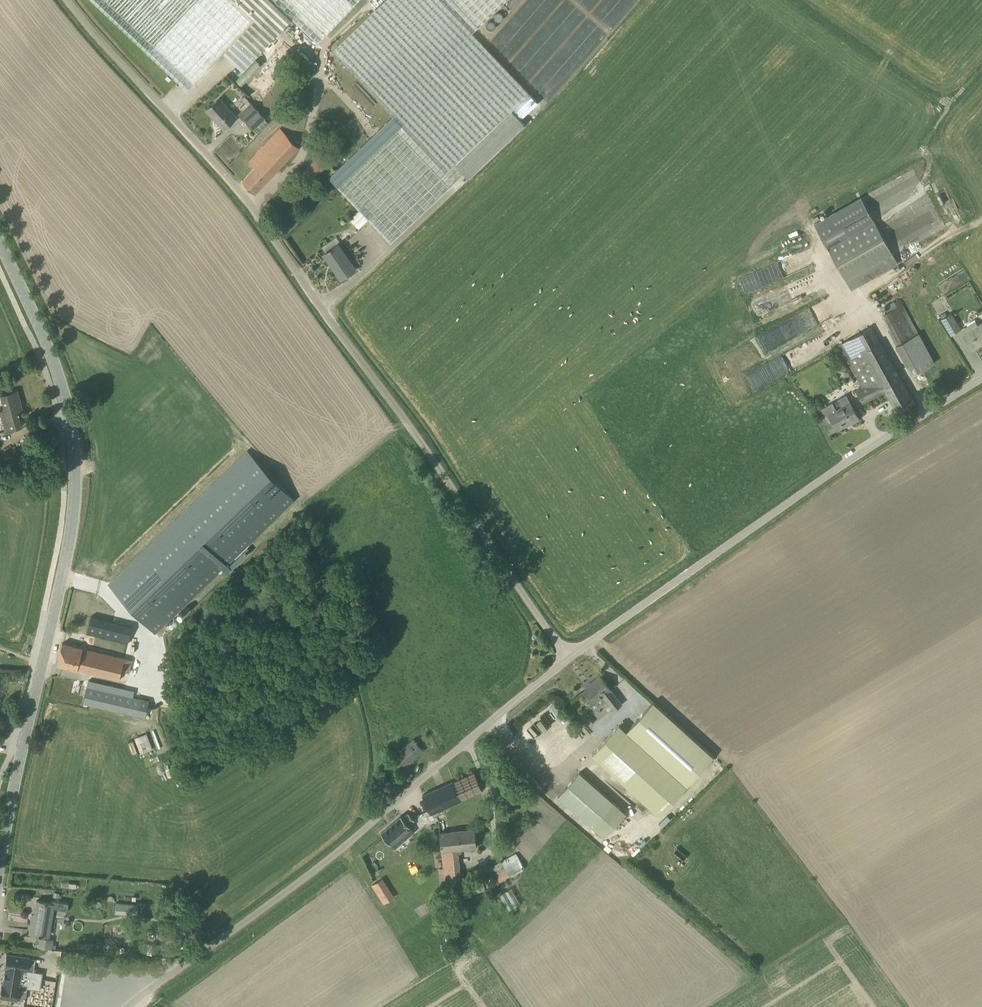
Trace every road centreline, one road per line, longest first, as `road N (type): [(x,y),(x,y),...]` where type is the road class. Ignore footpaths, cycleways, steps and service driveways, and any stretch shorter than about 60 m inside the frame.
road 1 (unclassified): [(567,657),(254,212),(69,0)]
road 2 (tertiary): [(0,867),(76,479),(66,400),(0,246)]
road 3 (unclassified): [(131,1006),(360,834),(567,657)]
road 4 (unclassified): [(567,657),(981,379)]

